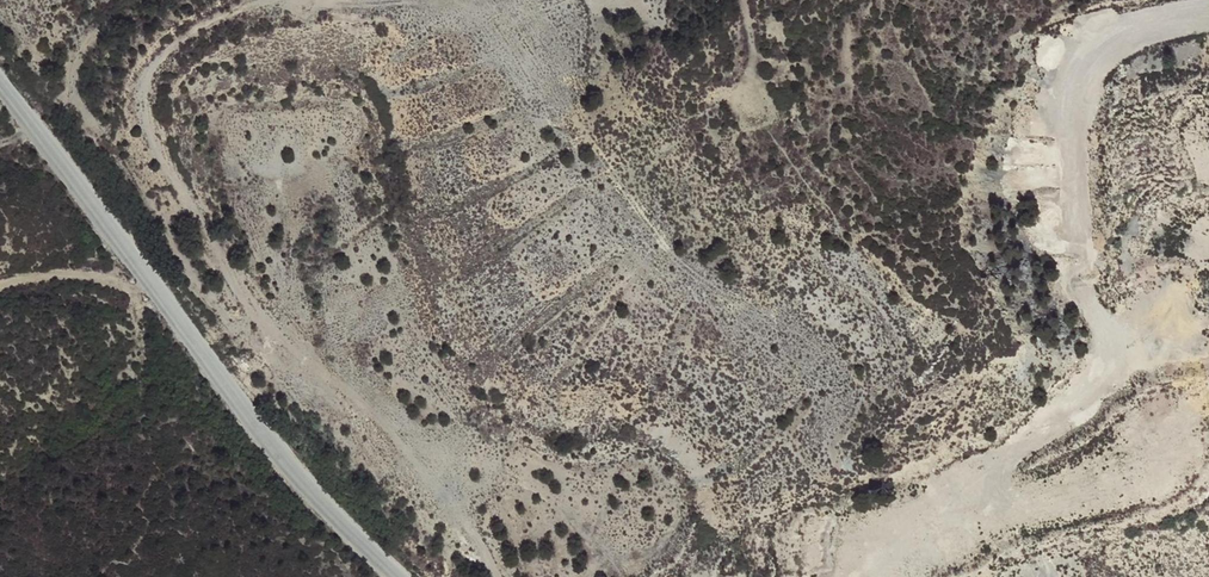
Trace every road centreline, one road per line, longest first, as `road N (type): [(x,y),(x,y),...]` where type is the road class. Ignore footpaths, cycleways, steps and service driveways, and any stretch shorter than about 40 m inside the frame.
road 1 (unclassified): [(0,85),(292,474),(399,576)]
road 2 (track): [(1208,2),(1106,46),(1084,107),(1087,256),(1125,347)]

